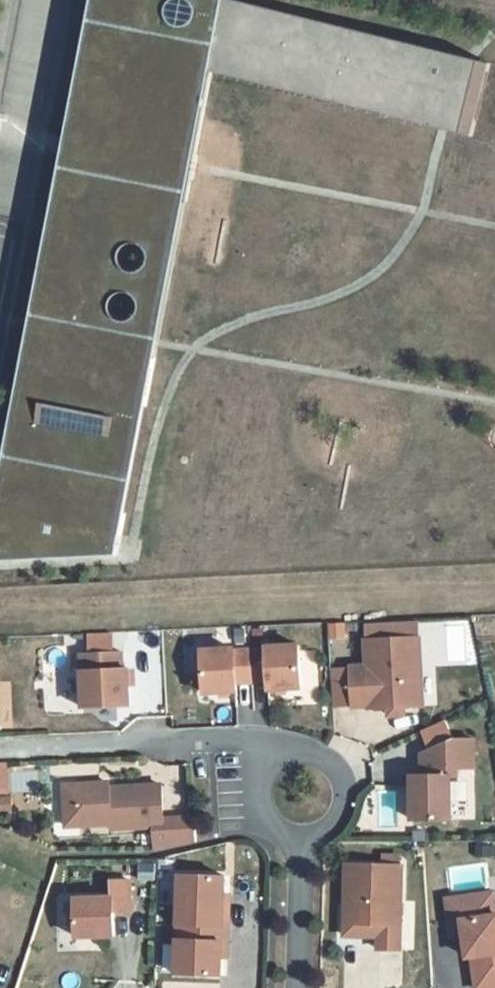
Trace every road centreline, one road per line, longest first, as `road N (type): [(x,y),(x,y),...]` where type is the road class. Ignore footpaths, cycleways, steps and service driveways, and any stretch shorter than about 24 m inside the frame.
road 1 (residential): [(10,747),(245,740),(268,758)]
road 2 (residential): [(304,845),(340,817),(343,786),(313,752),(268,758)]
road 3 (residential): [(300,987),(304,845)]
road 4 (residential): [(268,758),(250,784),(252,816),(273,839),(304,845)]

